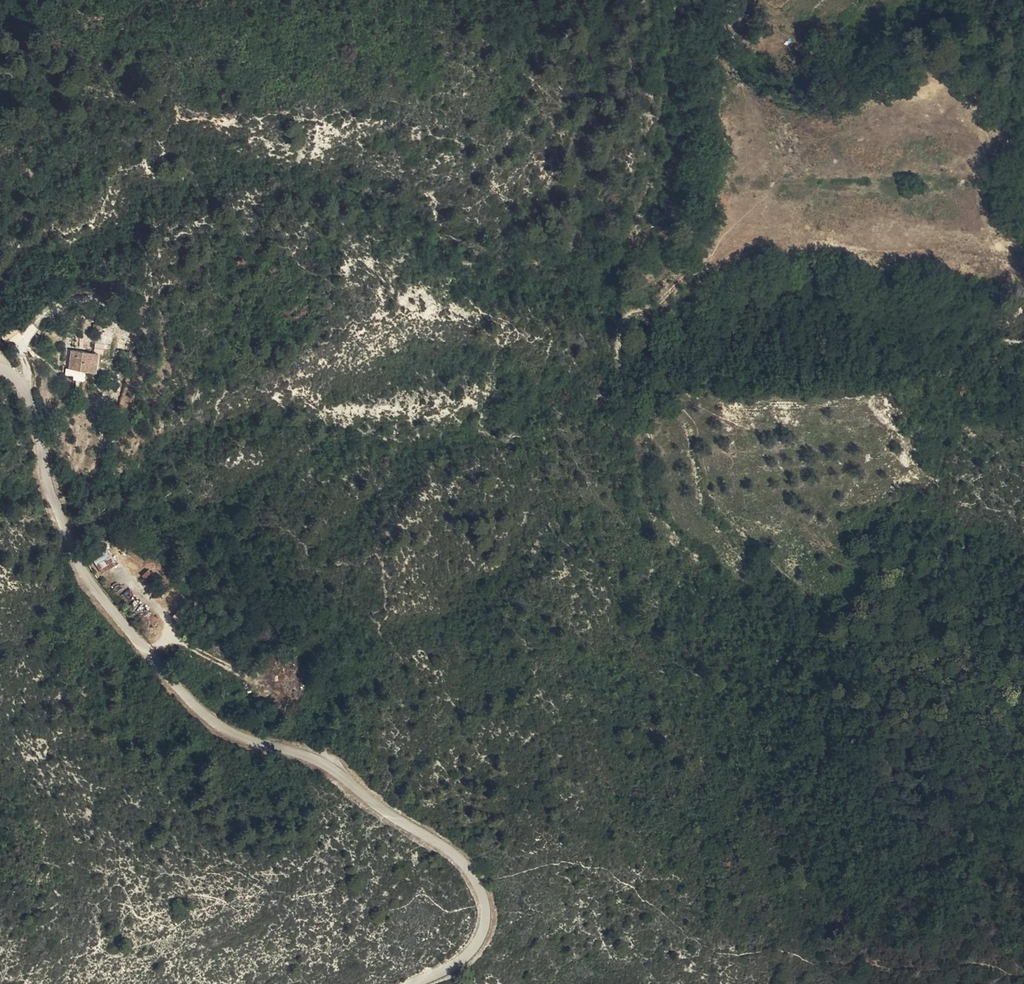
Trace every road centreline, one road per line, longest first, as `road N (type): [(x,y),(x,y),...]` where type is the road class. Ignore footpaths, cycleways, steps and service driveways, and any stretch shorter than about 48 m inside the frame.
road 1 (unclassified): [(419,983),(456,966),(476,944),(485,901),(466,869),(334,772),(224,730),(197,710),(84,575),(34,418),(20,384),(0,370)]

